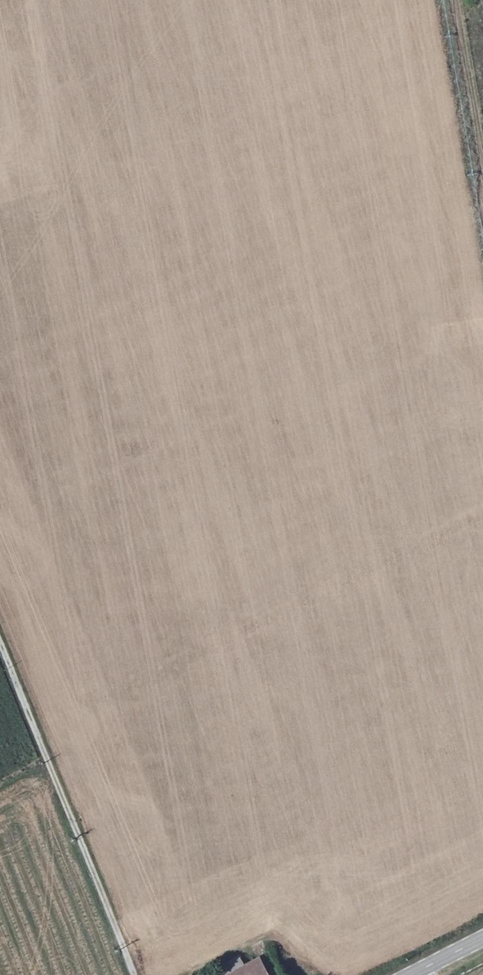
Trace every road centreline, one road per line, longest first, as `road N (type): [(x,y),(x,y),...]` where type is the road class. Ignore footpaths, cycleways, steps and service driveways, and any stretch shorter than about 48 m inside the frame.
road 1 (track): [(138,974),(0,640)]

